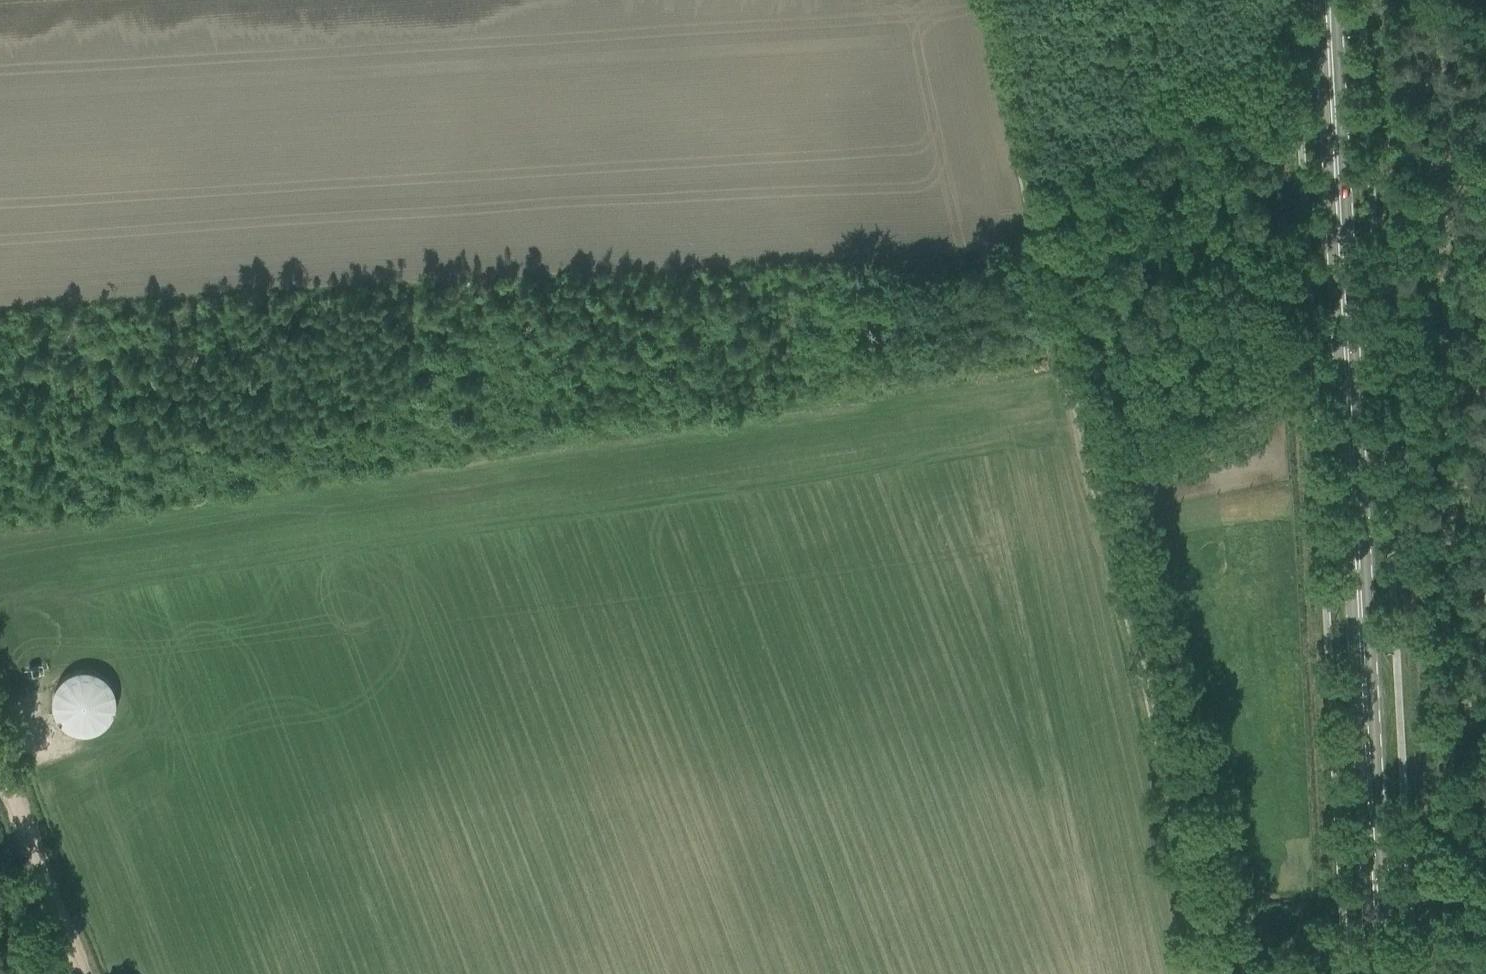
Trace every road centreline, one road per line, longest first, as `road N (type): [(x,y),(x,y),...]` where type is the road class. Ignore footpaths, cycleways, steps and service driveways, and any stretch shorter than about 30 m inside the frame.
road 1 (primary): [(1380,973),(1327,0)]
road 2 (track): [(81,973),(0,755)]

